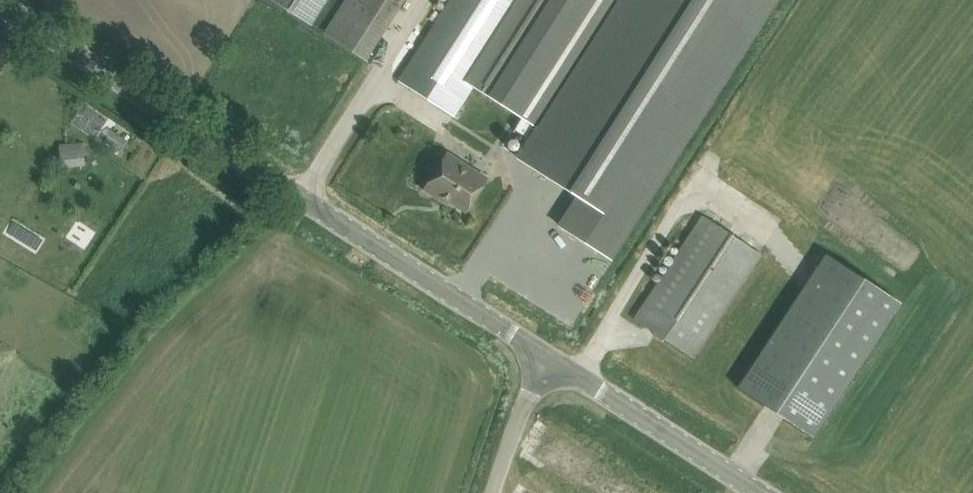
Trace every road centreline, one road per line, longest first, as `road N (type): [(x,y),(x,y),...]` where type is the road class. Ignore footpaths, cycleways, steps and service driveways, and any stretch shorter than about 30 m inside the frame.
road 1 (tertiary): [(540,346),(0,1)]
road 2 (tertiary): [(768,492),(540,346)]
road 3 (unclassified): [(490,492),(540,346)]

